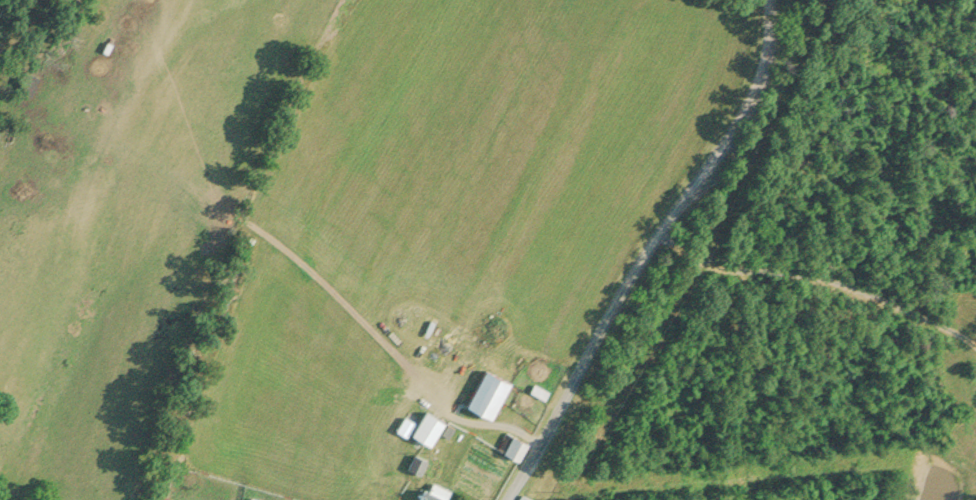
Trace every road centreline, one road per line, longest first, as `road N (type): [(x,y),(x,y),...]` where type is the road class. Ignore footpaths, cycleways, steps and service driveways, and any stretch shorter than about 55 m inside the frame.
road 1 (residential): [(510,499),(622,300),(765,84),(778,36),(772,0)]

